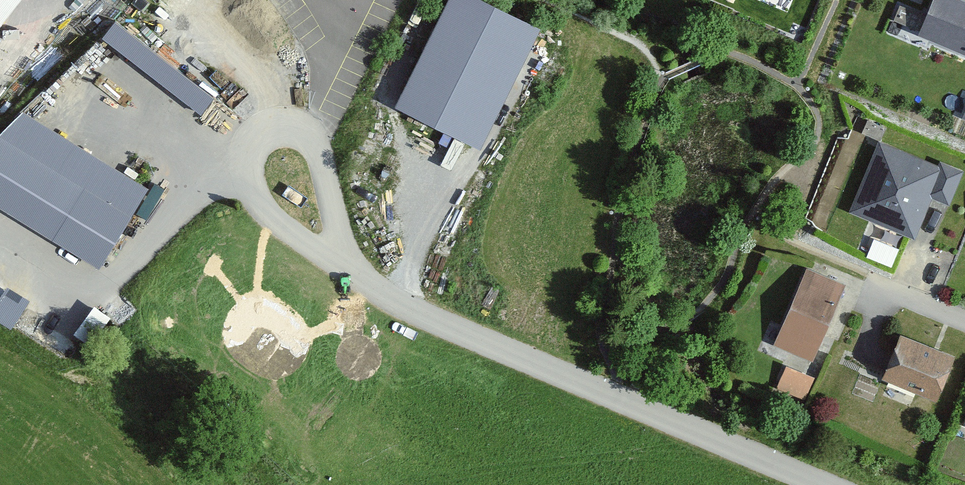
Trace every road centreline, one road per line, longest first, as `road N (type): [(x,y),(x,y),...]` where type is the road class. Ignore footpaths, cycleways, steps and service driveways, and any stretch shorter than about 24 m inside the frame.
road 1 (residential): [(824,484),(405,306),(349,267)]
road 2 (residential): [(349,267),(307,134),(287,126),(264,132),(250,148),(247,170)]
road 3 (residential): [(247,170),(268,214),(349,267)]

